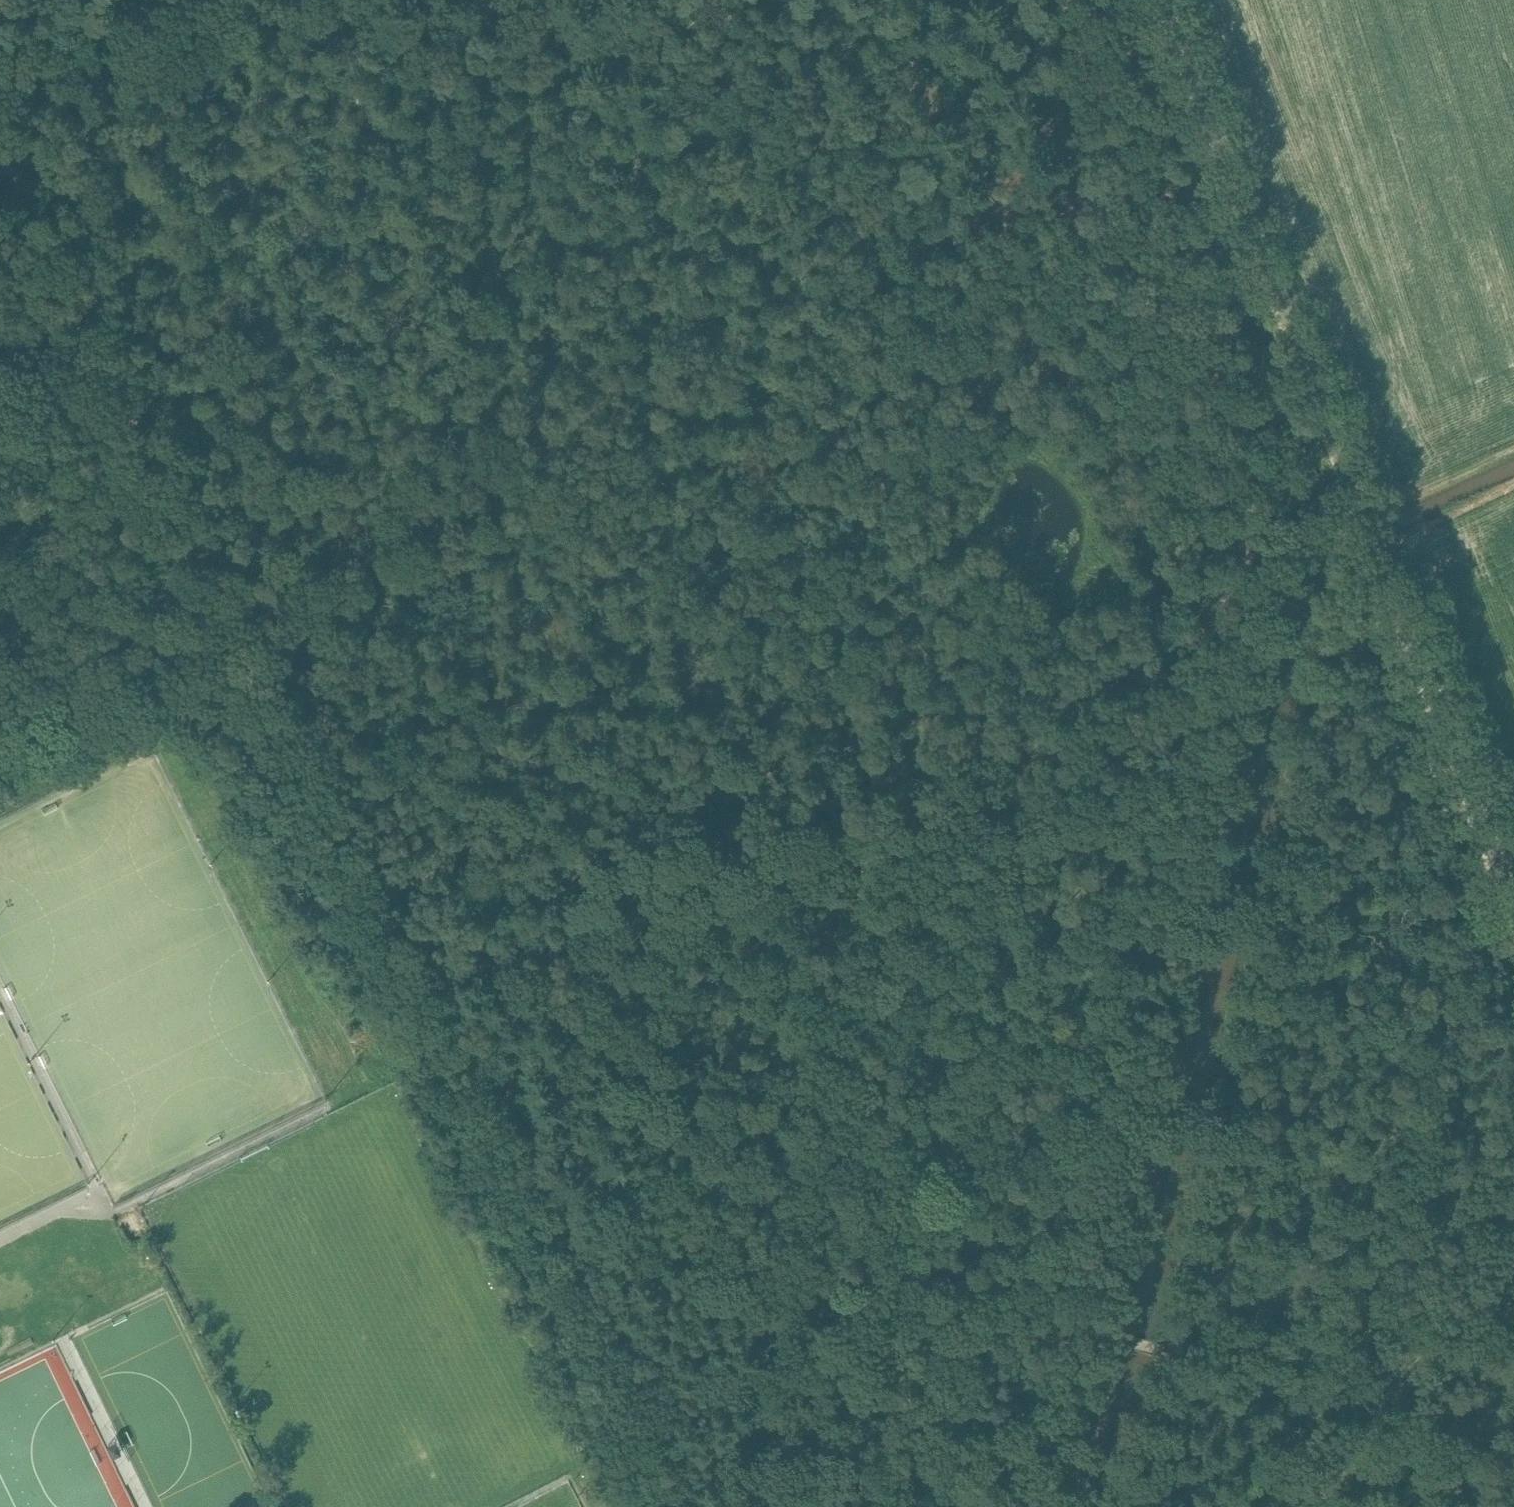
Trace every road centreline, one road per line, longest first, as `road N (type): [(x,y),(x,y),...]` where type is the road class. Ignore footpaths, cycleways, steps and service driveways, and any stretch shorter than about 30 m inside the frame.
road 1 (unclassified): [(1513,913),(1163,0)]

